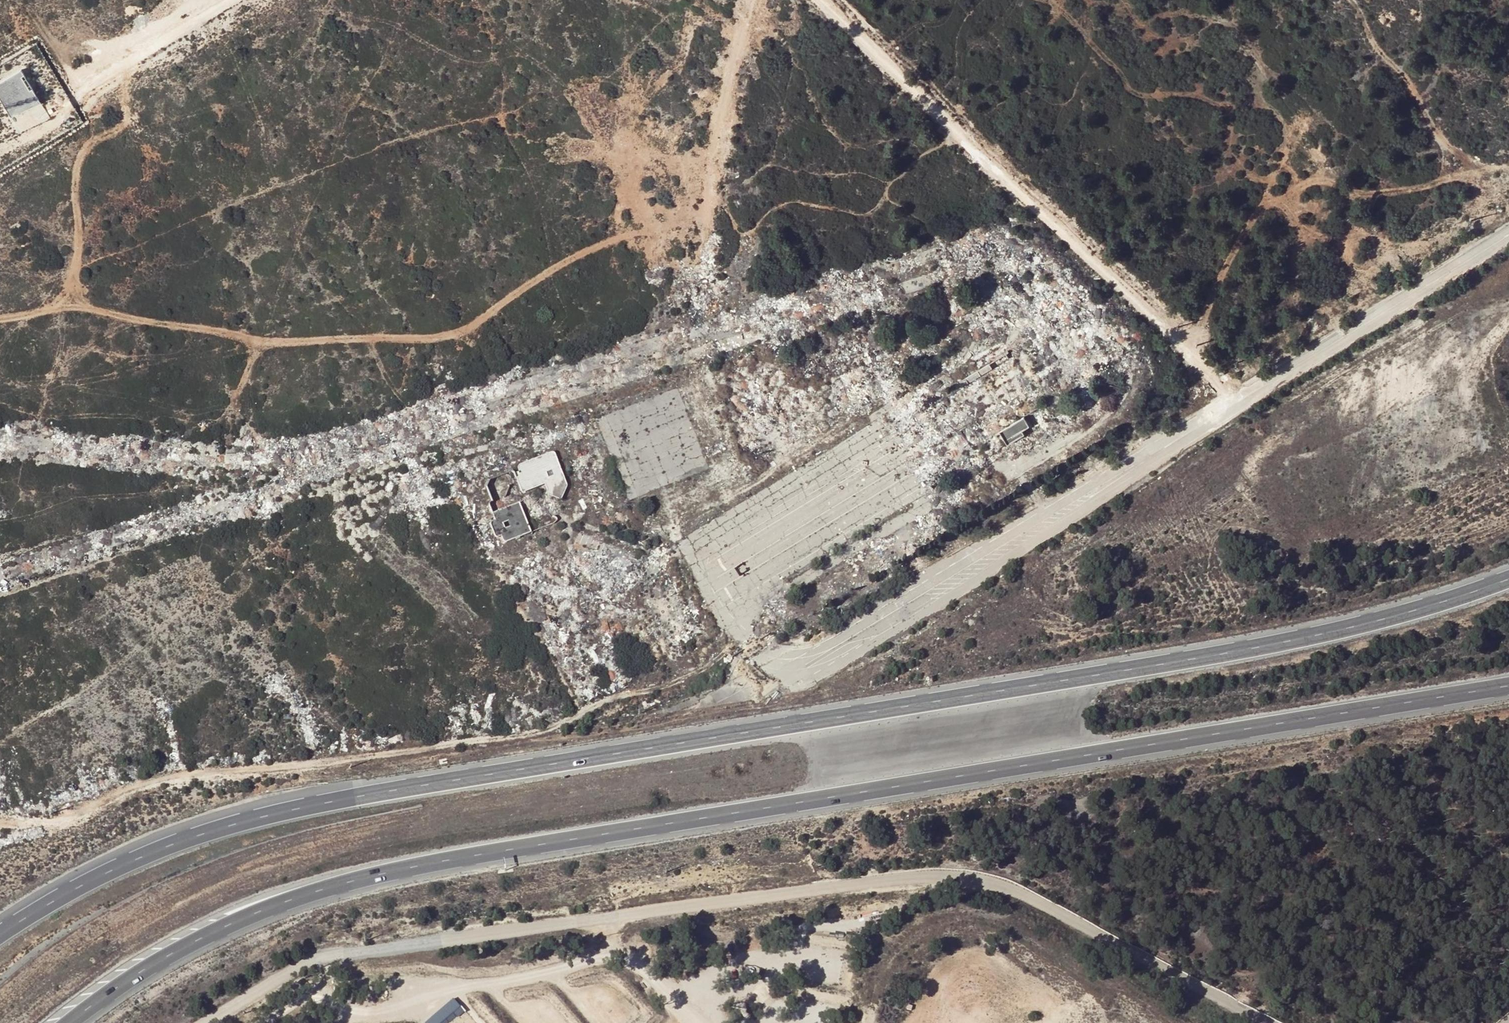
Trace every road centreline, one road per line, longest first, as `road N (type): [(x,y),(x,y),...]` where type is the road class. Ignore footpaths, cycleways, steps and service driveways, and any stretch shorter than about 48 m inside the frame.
road 1 (trunk): [(1508,577),(1391,616),(1244,649),(265,815),(145,855),(0,934)]
road 2 (trunk): [(74,1022),(239,920),(407,868),(1508,686)]
road 3 (unclassified): [(1268,1022),(1021,893),(936,875),(324,956),(203,1022)]
road 4 (track): [(0,819),(76,813),(178,773),(541,729),(716,659),(743,637)]
road 5 (track): [(38,312),(75,307),(265,341),(439,339),(460,335),(573,259),(699,210)]
road 6 (track): [(818,0),(1236,400)]
road 7 (track): [(268,1022),(300,1008),(392,1007),(617,955),(700,1022)]
road 8 (track): [(1183,349),(1268,203),(1310,183),(1391,189),(1490,163)]
road 9 (track): [(0,321),(61,301),(73,279),(74,171),(90,141),(127,124),(130,62)]
road 10 (track): [(1348,0),(1415,83),(1445,142),(1463,156),(1508,160)]
road 11 (track): [(233,0),(70,102)]

